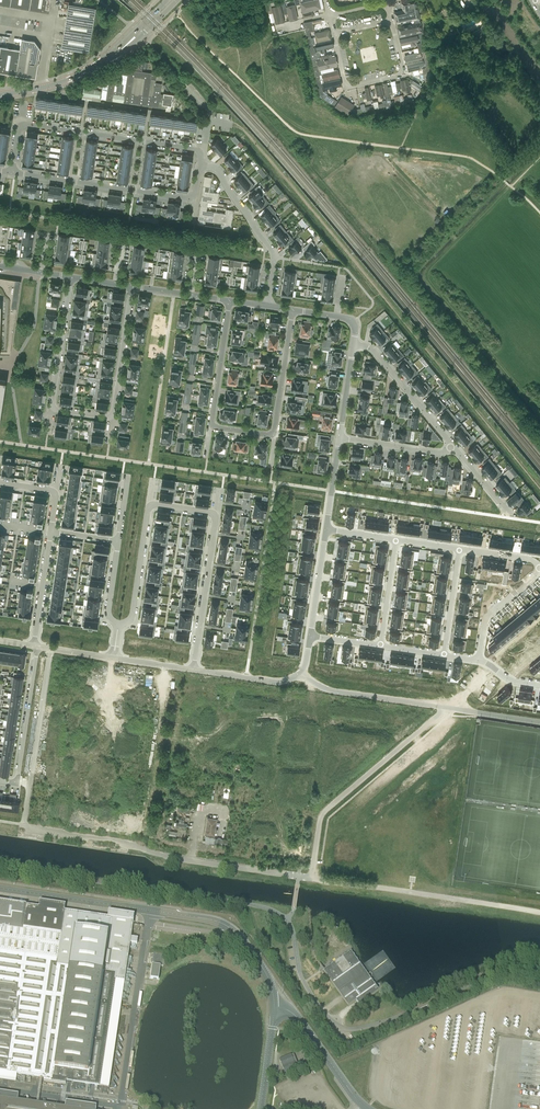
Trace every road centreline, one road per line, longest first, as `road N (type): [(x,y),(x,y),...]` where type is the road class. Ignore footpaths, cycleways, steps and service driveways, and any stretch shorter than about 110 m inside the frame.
road 1 (unclassified): [(407,1013),(358,1029),(330,1021),(304,983),(289,923),(271,910),(0,867)]
road 2 (unclassified): [(274,1006),(258,961),(220,924),(0,889)]
road 3 (residential): [(12,173),(22,123),(196,149),(201,170)]
road 4 (residential): [(312,878),(323,813),(449,708)]
road 5 (track): [(539,913),(312,878)]
road 6 (residential): [(329,15),(346,88),(403,74),(388,2)]
road 7 (residential): [(197,201),(12,173)]
road 8 (residential): [(139,848),(169,667)]
road 9 (unclassified): [(312,878),(139,848)]
road 10 (residential): [(214,515),(194,670)]
road 11 (residential): [(449,708),(324,689),(299,674)]
road 12 (residential): [(452,445),(375,353),(353,344)]
road 13 (unclassified): [(366,1108),(295,1014),(274,1006)]
road 14 (residential): [(37,646),(14,780)]
road 15 (residential): [(71,278),(54,410)]
road 16 (residential): [(111,418),(133,287)]
road 17 (residential): [(273,435),(294,310)]
road 18 (residential): [(120,624),(132,615),(151,505)]

